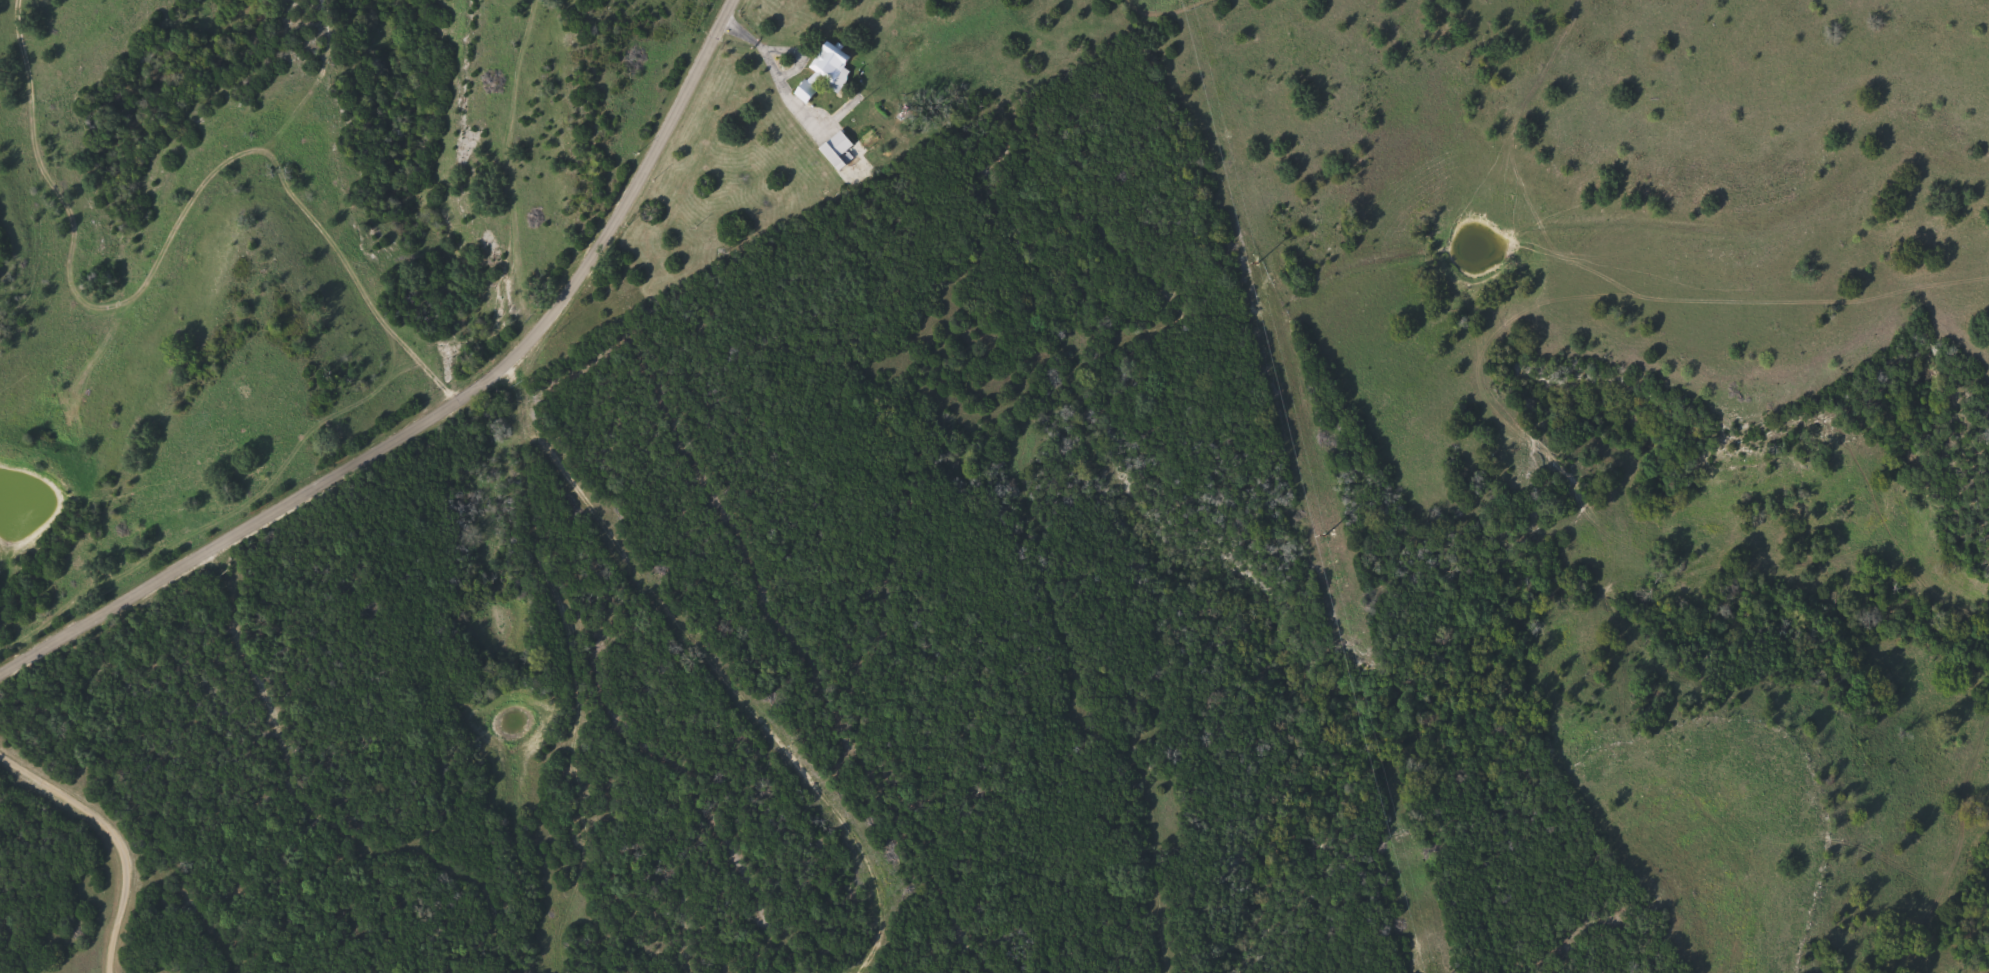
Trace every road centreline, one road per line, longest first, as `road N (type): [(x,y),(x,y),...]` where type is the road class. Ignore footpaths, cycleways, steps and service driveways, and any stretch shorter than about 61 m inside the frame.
road 1 (residential): [(508,369),(562,480),(713,492),(900,441),(980,495),(1065,577),(1189,633),(1309,633),(1481,611),(1519,560)]
road 2 (residential): [(0,676),(476,392),(537,344),(737,0)]
road 3 (residential): [(998,514),(1067,513),(1232,469),(1331,402)]
road 4 (residential): [(113,972),(130,865),(101,821),(0,758)]

